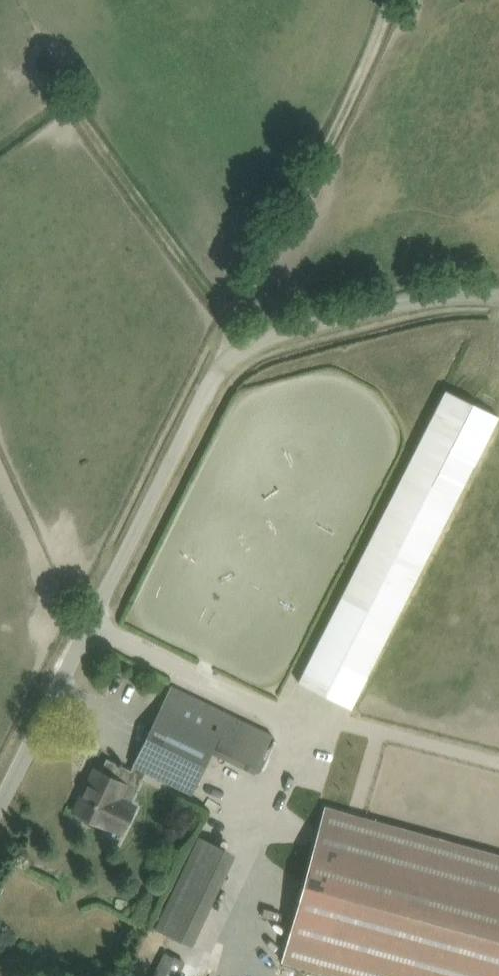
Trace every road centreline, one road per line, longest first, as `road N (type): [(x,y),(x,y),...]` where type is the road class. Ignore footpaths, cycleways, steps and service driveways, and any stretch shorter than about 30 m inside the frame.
road 1 (unclassified): [(0,800),(218,367)]
road 2 (track): [(498,302),(378,310),(267,340),(218,367)]

